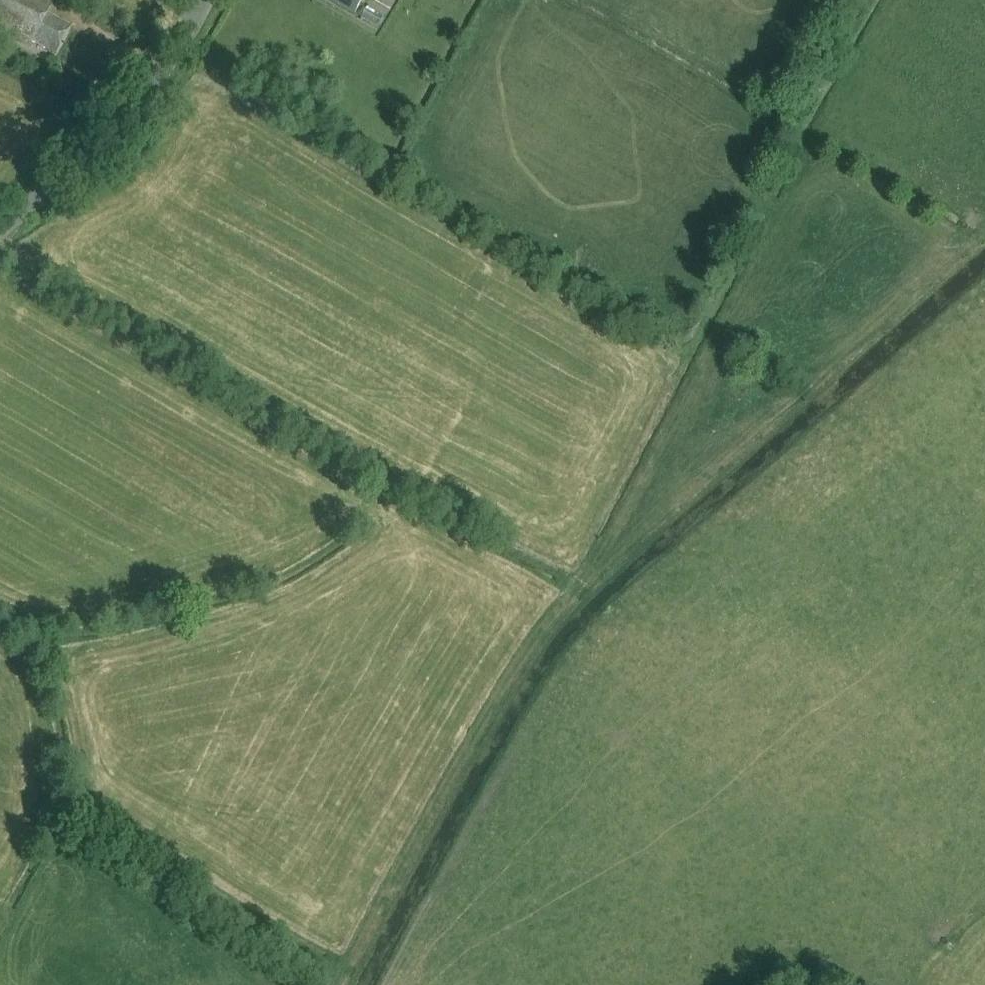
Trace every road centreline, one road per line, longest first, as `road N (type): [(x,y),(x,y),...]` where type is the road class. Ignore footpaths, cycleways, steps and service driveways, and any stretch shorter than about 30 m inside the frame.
road 1 (tertiary): [(0,226),(110,142),(201,0)]

